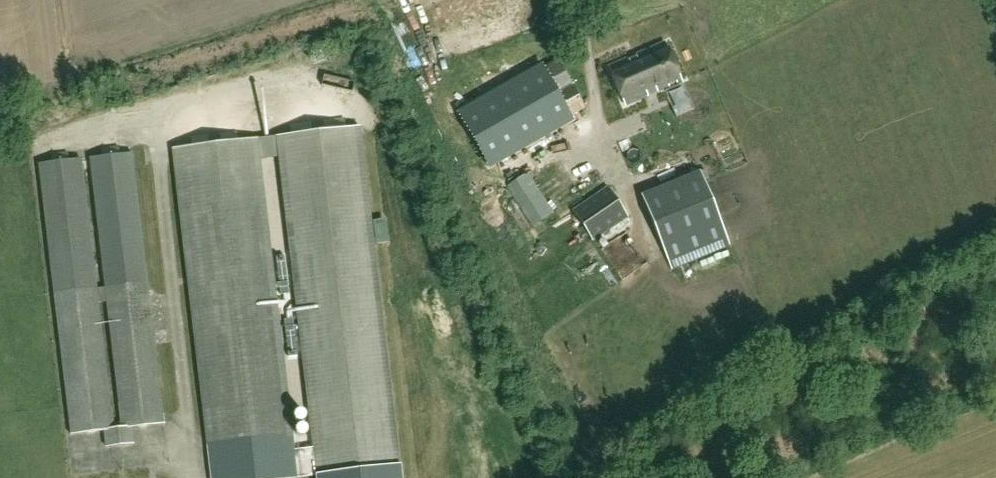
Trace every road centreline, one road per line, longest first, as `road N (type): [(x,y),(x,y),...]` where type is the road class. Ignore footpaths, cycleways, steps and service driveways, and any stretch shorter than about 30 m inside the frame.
road 1 (track): [(0,119),(398,3)]

